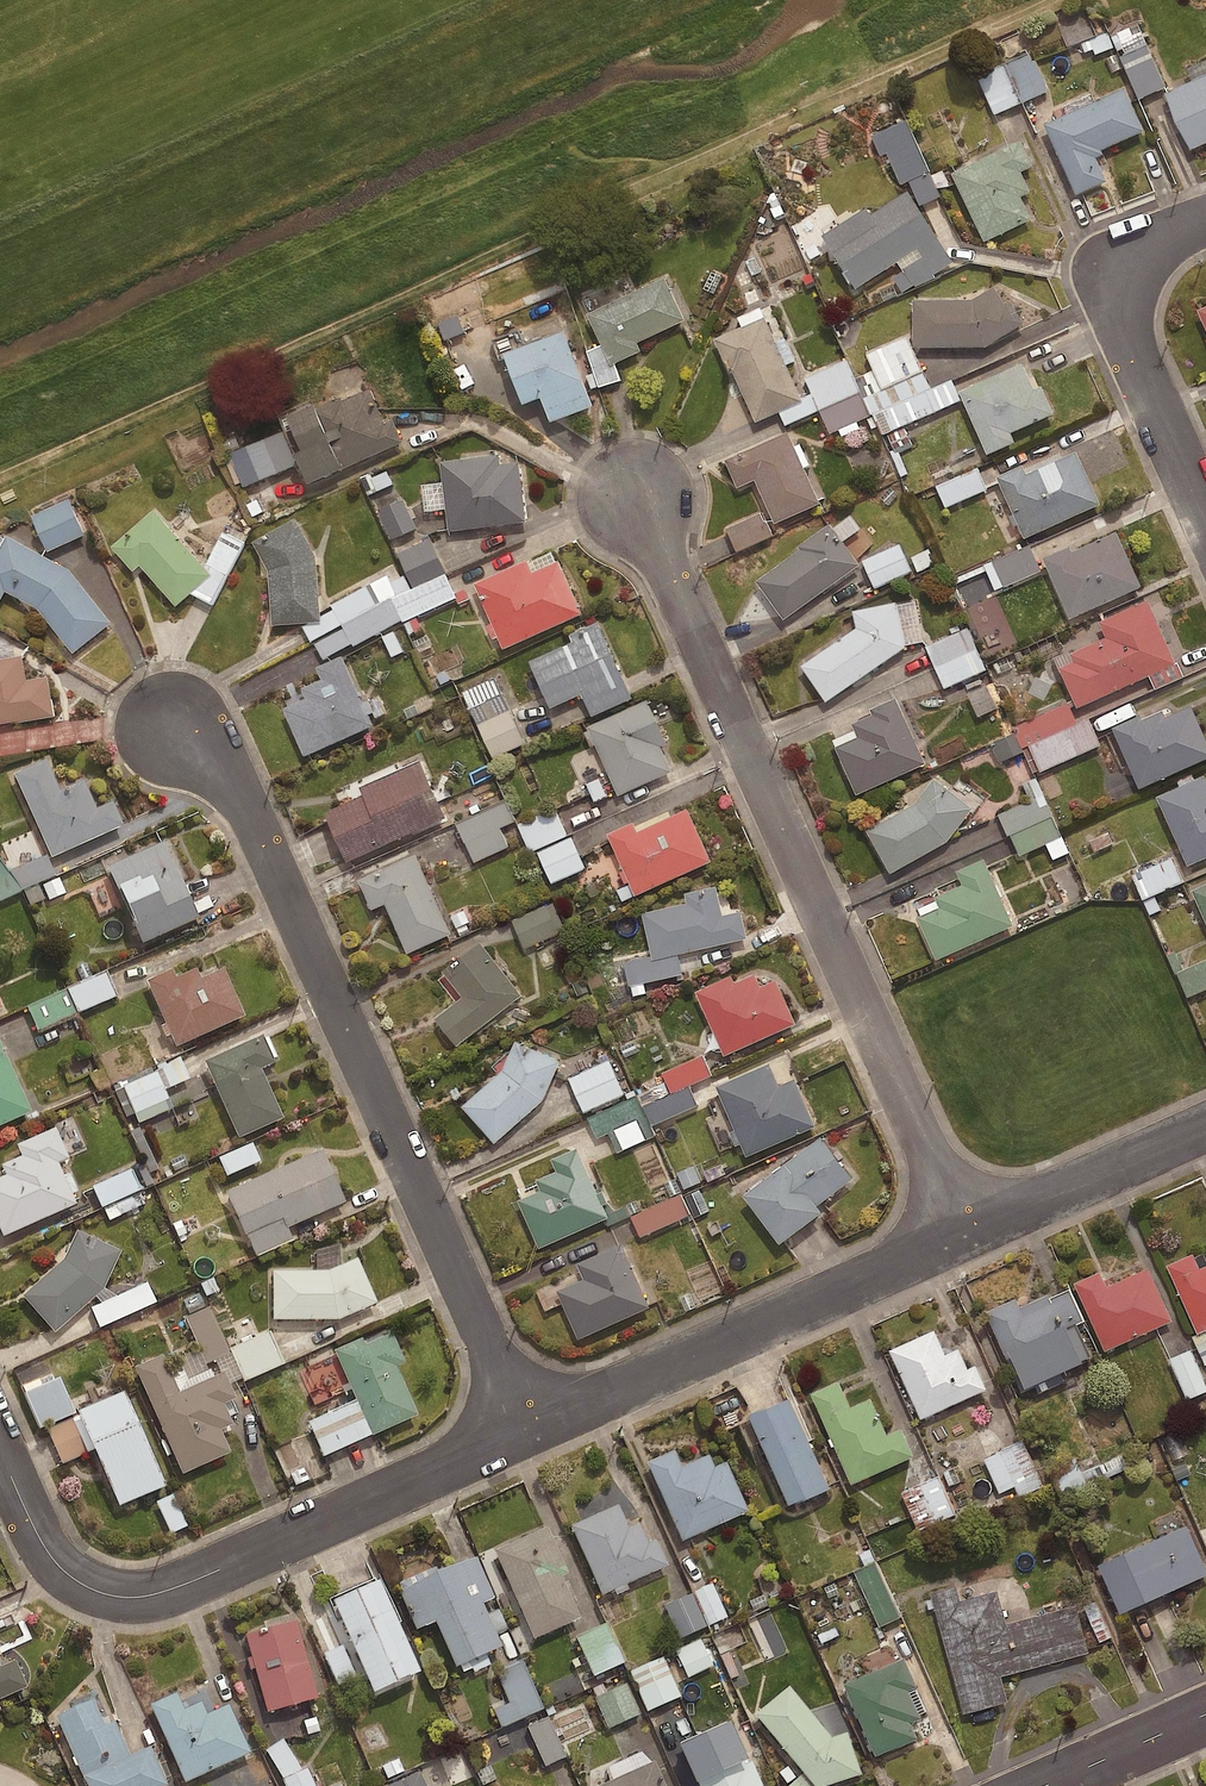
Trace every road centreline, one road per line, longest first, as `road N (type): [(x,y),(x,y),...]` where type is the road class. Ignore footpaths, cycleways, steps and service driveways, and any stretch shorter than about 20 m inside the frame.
road 1 (residential): [(635,494),(967,1234)]
road 2 (residential): [(173,729),(242,792),(528,1429)]
road 3 (residential): [(528,1429),(202,1578),(122,1598),(60,1567),(0,1452)]
road 4 (residential): [(967,1234),(528,1429)]
road 5 (residential): [(1205,221),(1150,249),(1125,282),(1137,359),(1205,514)]
road 6 (residential): [(1205,1127),(967,1234)]
road 7 (residential): [(1046,1785),(1205,1715)]

